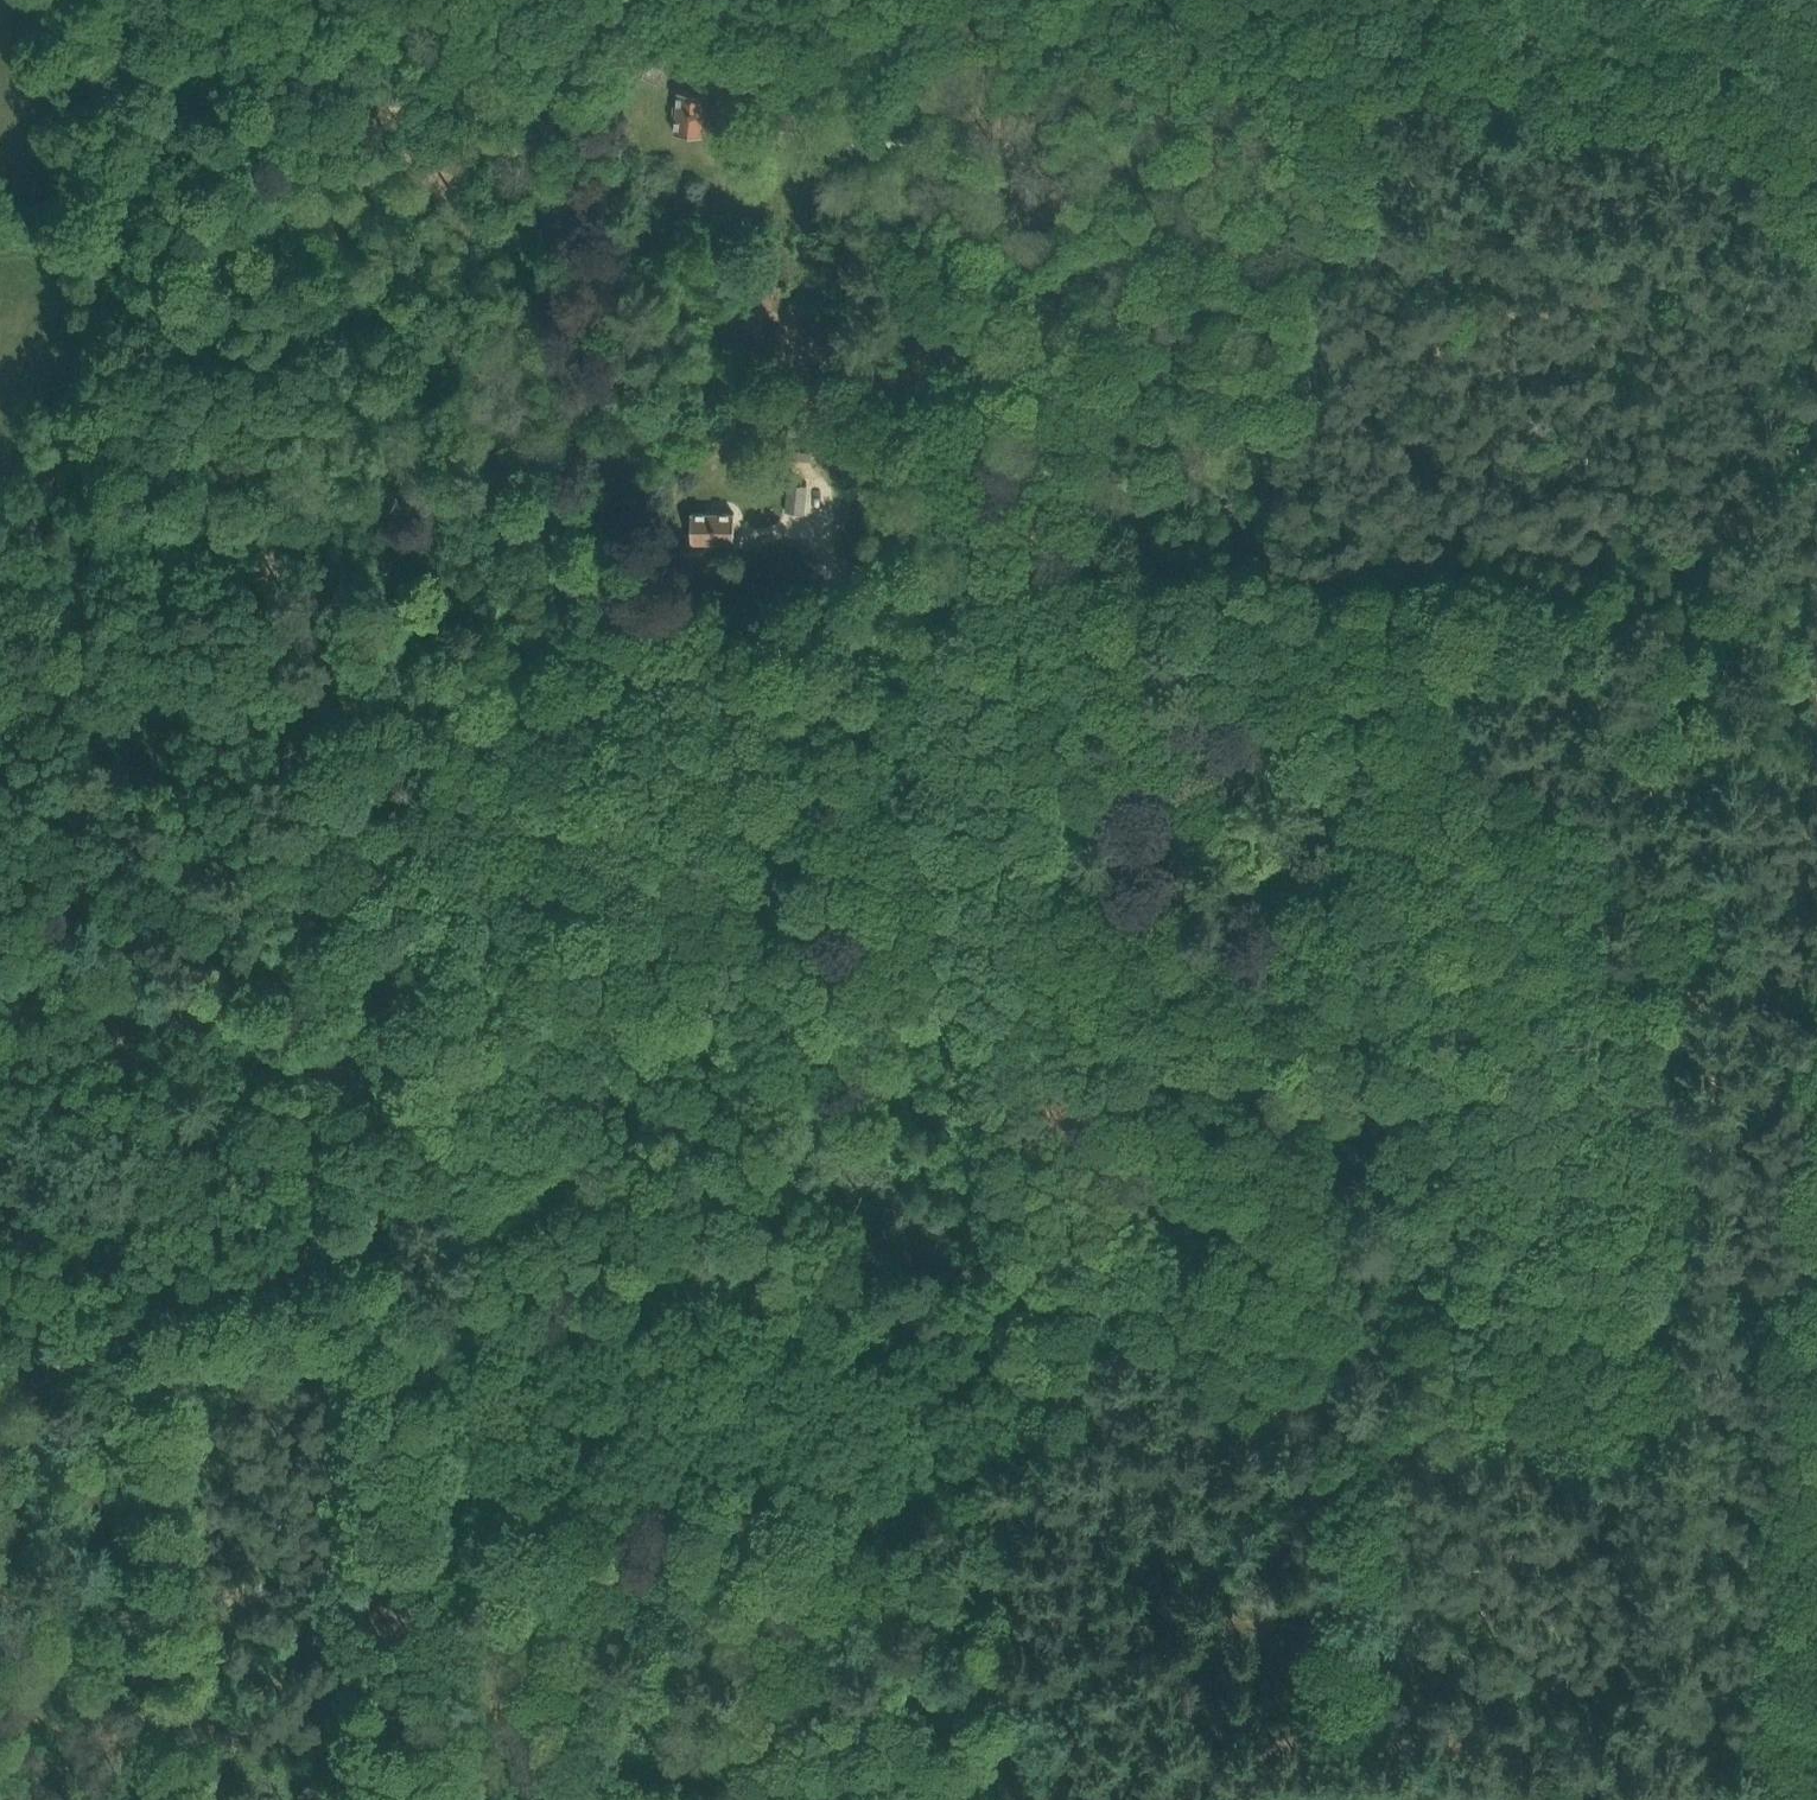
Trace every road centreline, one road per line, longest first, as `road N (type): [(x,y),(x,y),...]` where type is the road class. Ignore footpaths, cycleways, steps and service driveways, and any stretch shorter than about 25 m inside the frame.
road 1 (track): [(364,1799),(367,1328),(442,1154),(616,933),(637,882),(637,809),(761,640),(1007,596),(1013,169)]
road 2 (track): [(0,595),(58,479),(199,0)]
road 3 (track): [(1797,1799),(1816,1612)]

